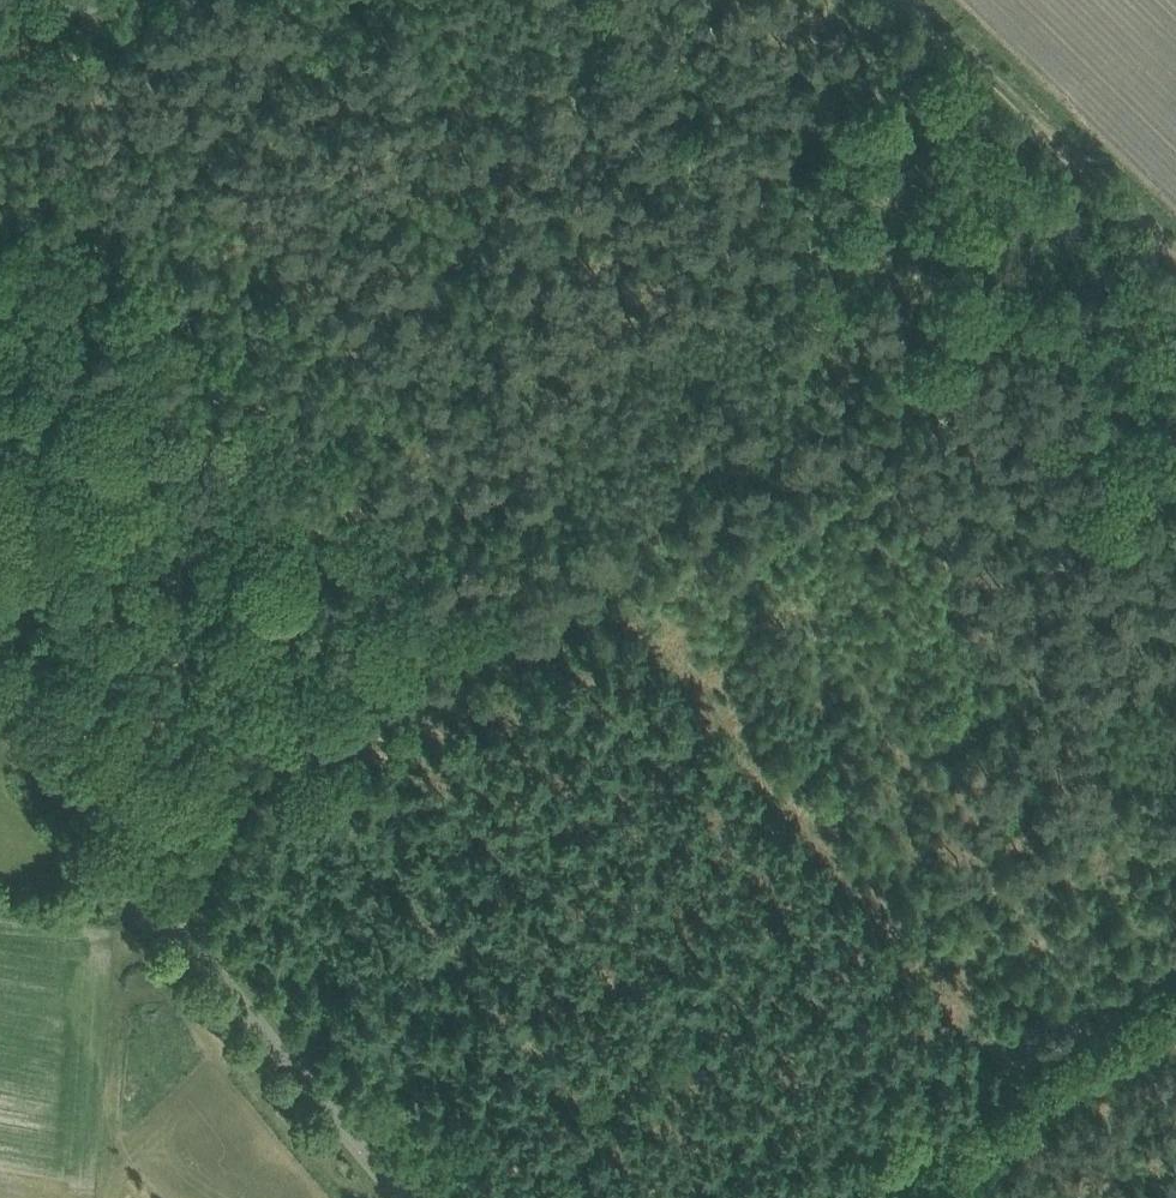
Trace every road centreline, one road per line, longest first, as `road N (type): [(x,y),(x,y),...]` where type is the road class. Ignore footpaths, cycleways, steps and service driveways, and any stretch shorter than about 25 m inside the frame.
road 1 (unclassified): [(380,1197),(0,737)]
road 2 (track): [(1175,992),(842,1197)]
road 3 (track): [(1175,267),(901,0)]

